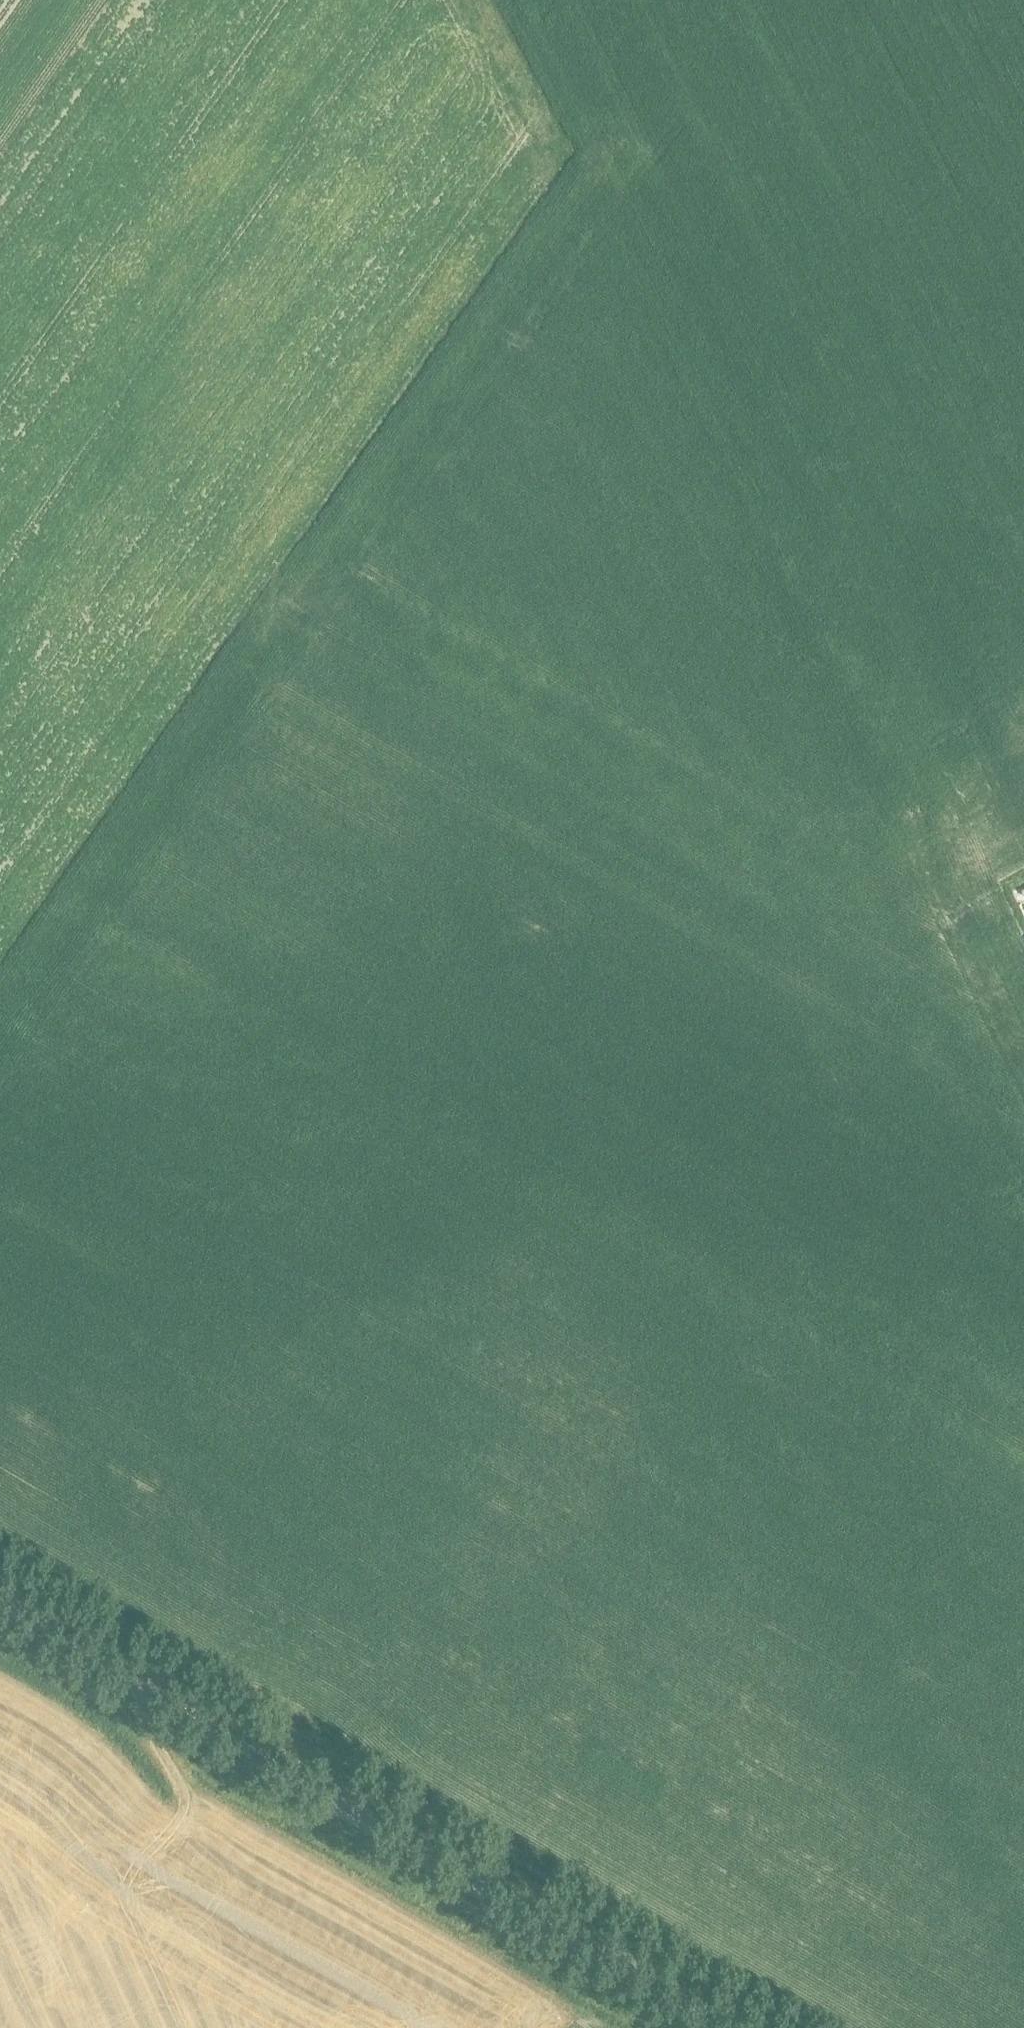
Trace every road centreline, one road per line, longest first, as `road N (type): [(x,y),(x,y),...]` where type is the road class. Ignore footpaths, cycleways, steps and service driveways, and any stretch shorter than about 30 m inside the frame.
road 1 (tertiary): [(715,2027),(0,1608)]

